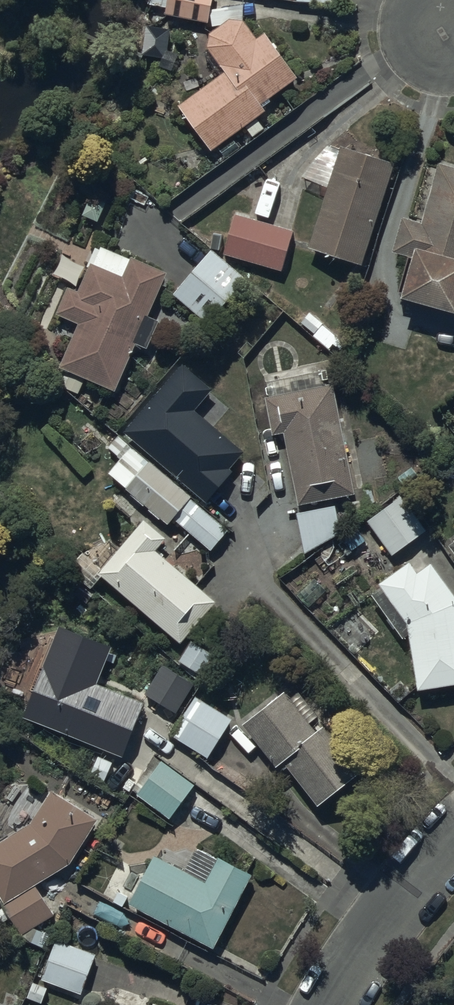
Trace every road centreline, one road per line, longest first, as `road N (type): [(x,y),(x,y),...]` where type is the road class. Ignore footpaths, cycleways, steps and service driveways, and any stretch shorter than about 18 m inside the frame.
road 1 (residential): [(453,833),(388,910),(328,1004)]

